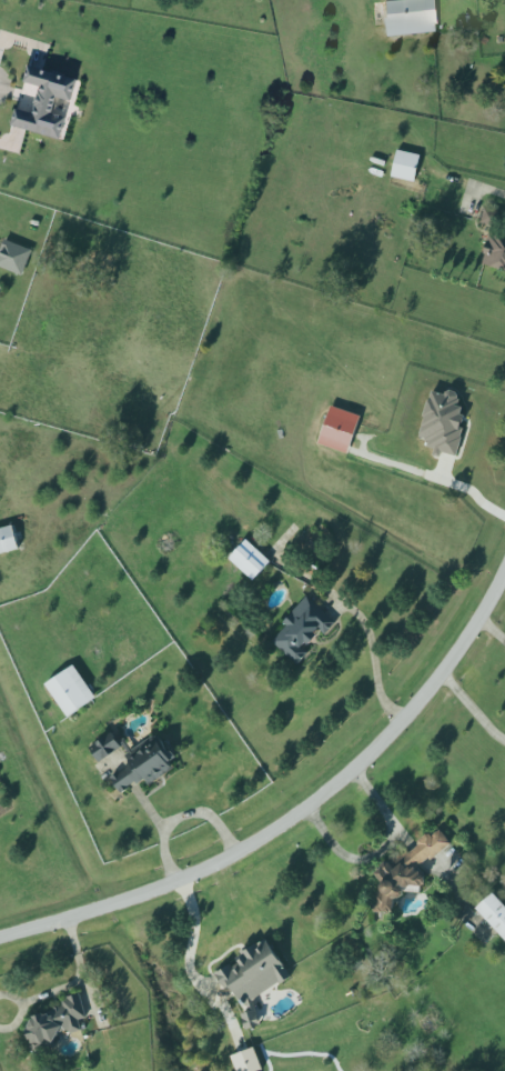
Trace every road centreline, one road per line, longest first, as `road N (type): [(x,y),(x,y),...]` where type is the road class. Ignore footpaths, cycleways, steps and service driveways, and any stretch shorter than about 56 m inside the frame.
road 1 (residential): [(0,938),(176,885),(250,850),(373,755),(455,661),(504,579)]

